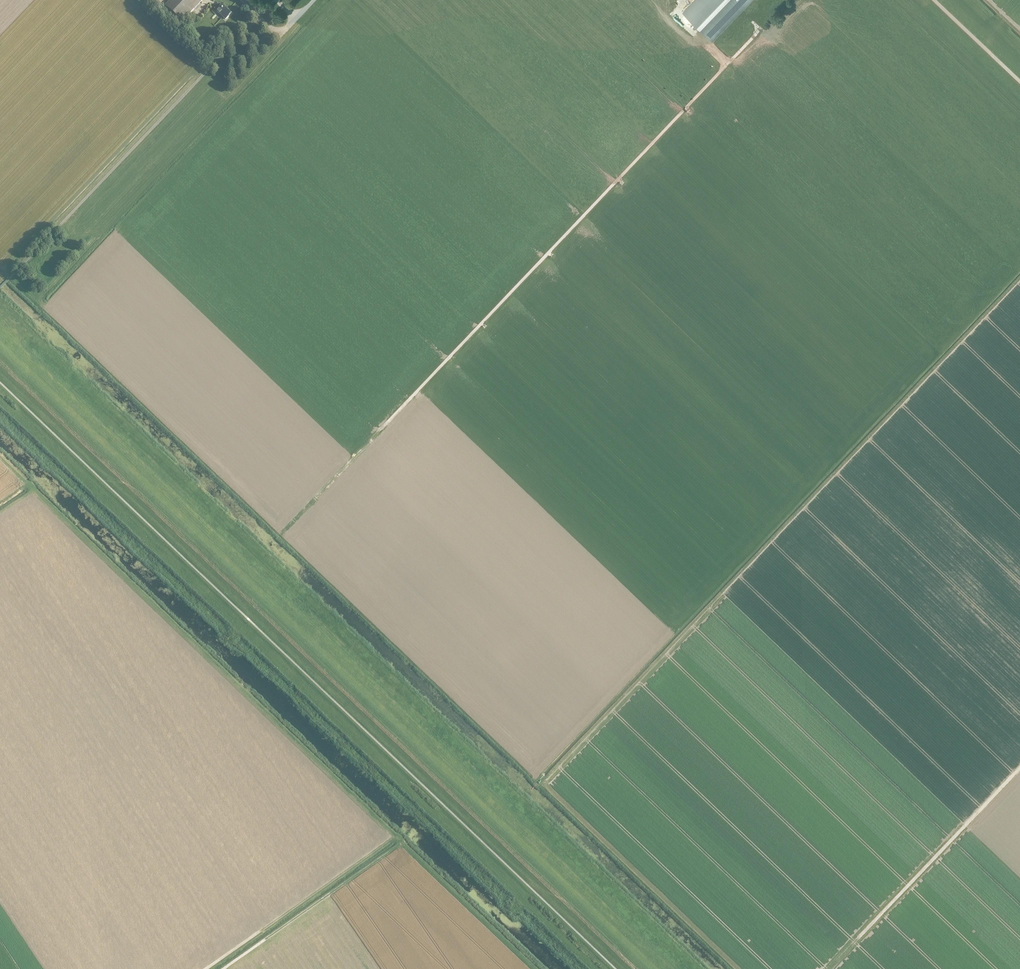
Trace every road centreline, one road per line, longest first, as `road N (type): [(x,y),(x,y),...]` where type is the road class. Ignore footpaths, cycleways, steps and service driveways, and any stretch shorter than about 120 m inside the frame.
road 1 (track): [(761,30),(350,463)]

